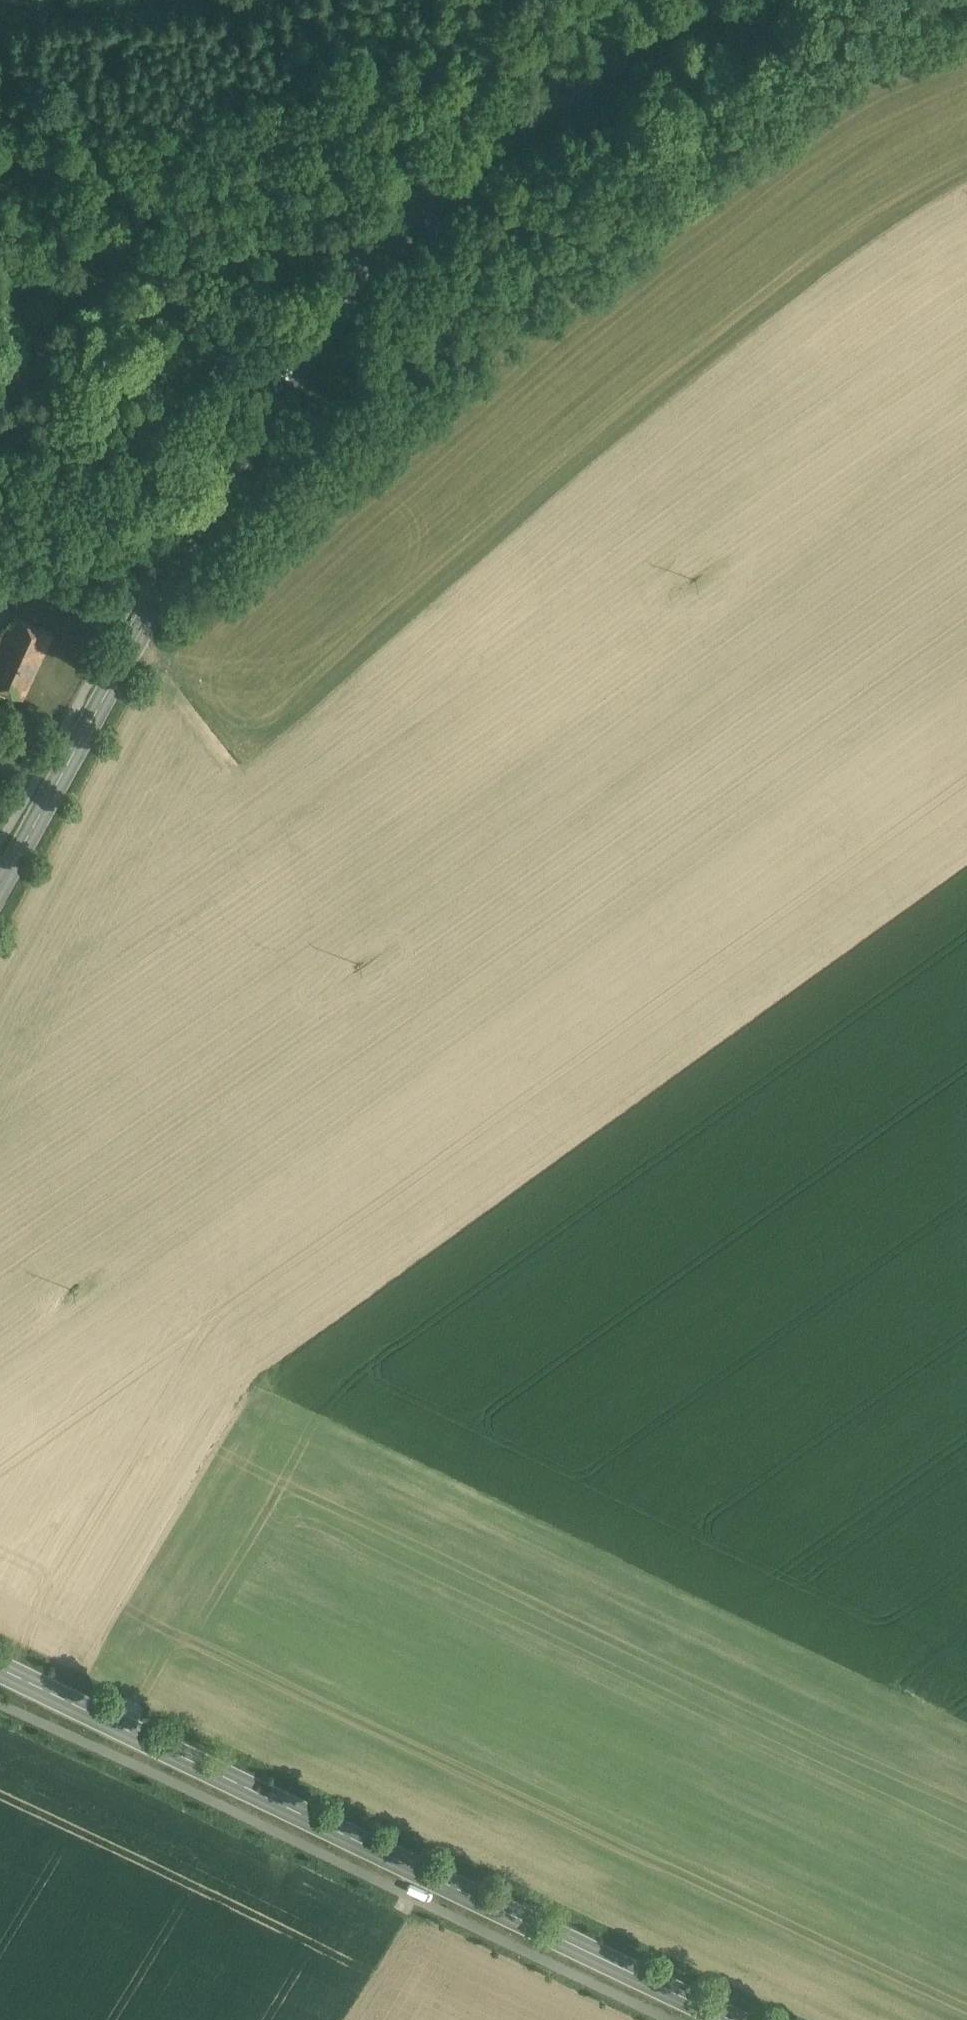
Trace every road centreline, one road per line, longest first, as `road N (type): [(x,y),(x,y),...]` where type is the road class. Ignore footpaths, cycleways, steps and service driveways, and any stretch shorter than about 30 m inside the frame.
road 1 (tertiary): [(737,0),(552,105),(453,186),(320,331),(225,478),(0,886)]
road 2 (secondary): [(729,2019),(0,1672)]

